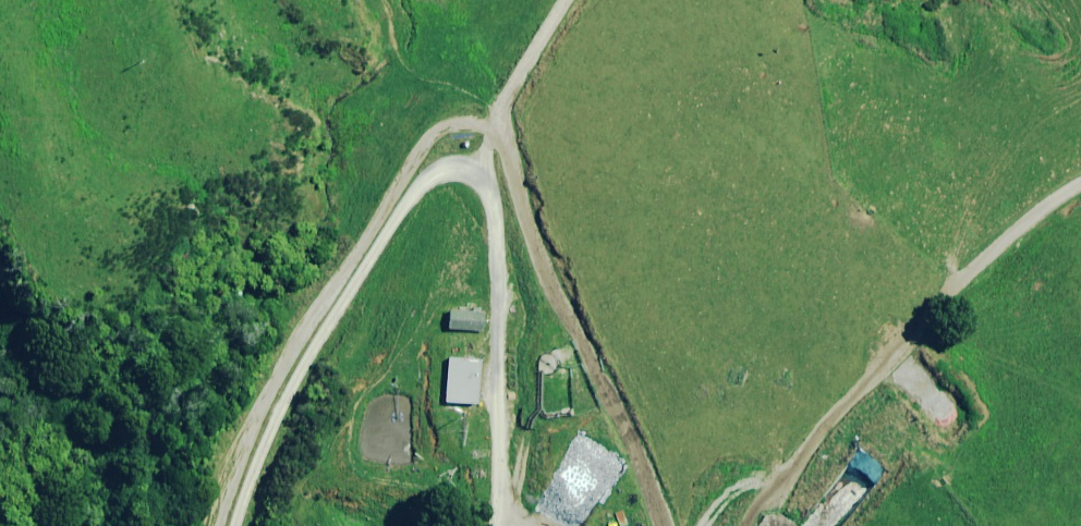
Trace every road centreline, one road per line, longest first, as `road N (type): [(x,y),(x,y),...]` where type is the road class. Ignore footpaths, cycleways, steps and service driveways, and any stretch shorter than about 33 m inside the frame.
road 1 (track): [(495,129),(442,128),(418,151),(304,328),(251,426),(219,525)]
road 2 (track): [(746,525),(764,494),(968,271),(1080,184)]
road 3 (track): [(666,525),(626,423),(549,280),(499,117)]
road 4 (track): [(478,176),(507,96),(567,0)]

